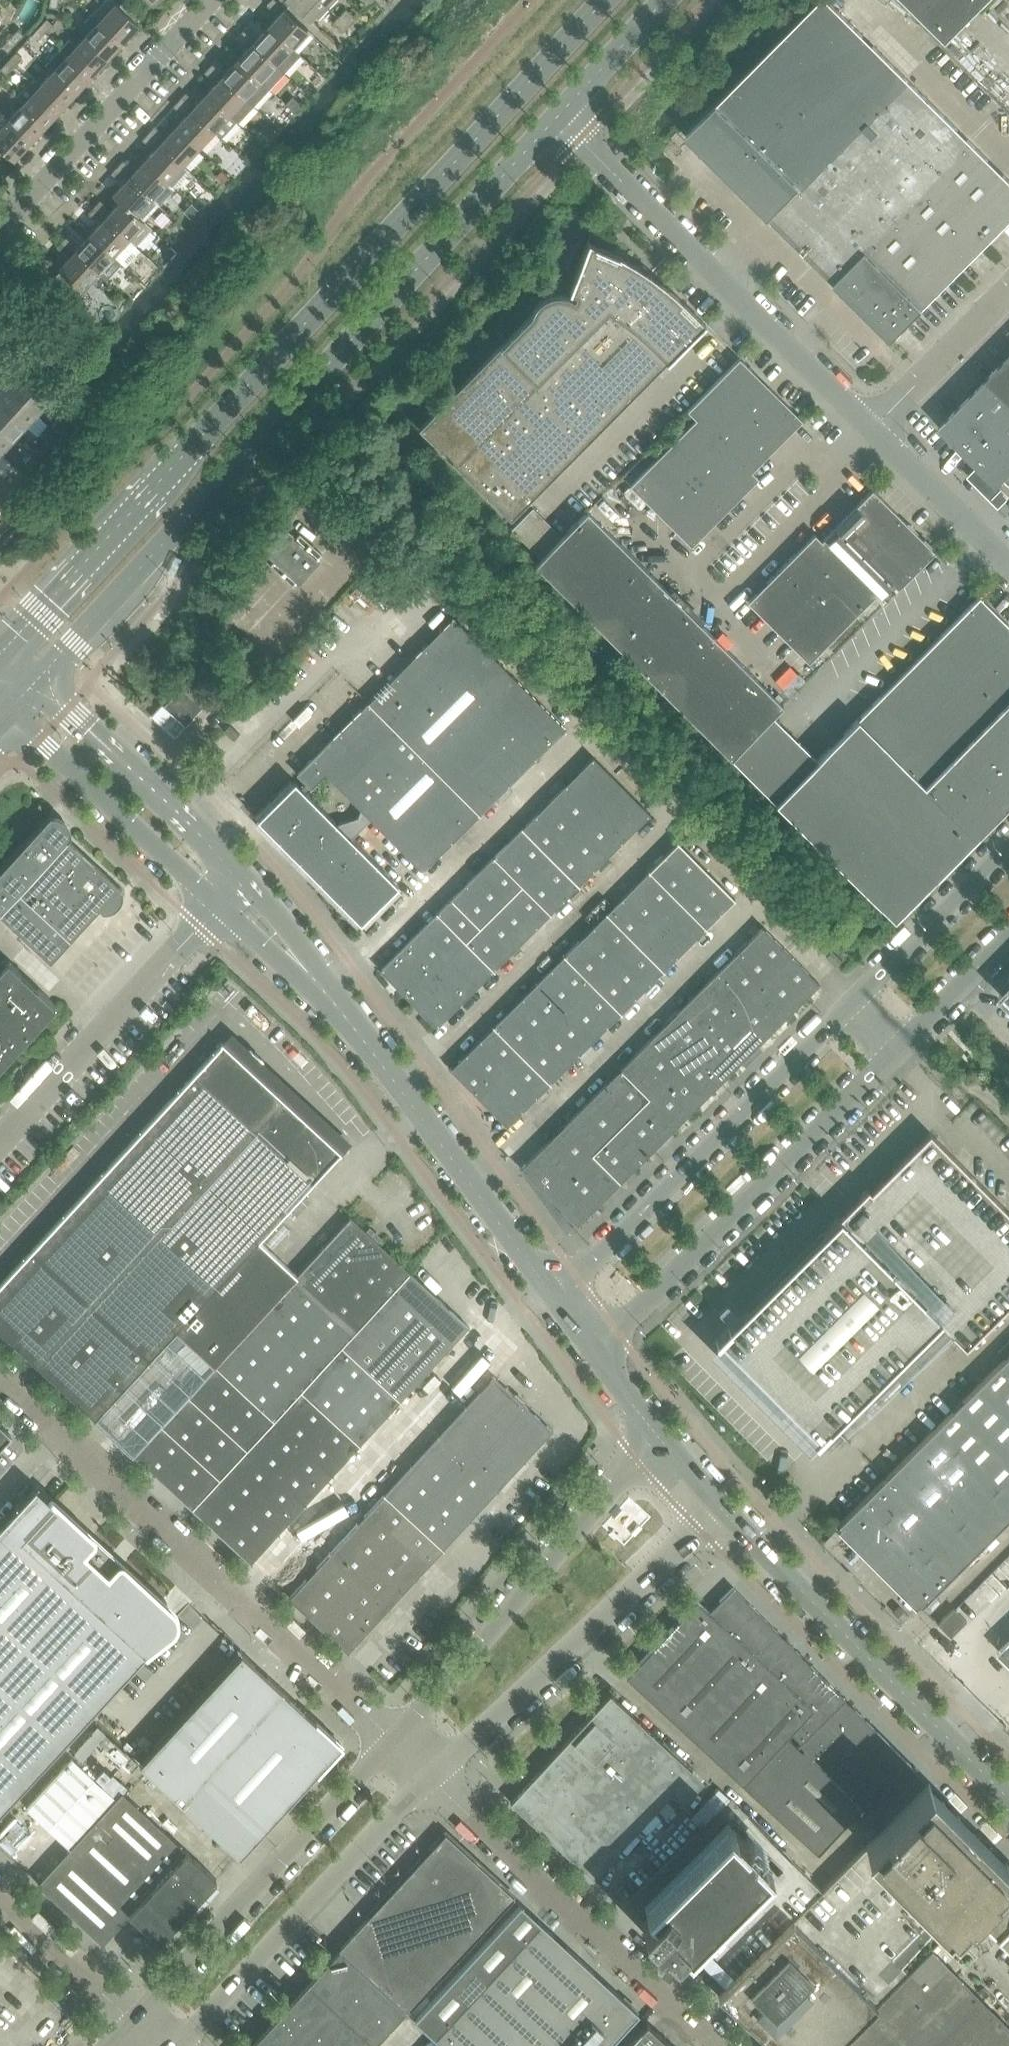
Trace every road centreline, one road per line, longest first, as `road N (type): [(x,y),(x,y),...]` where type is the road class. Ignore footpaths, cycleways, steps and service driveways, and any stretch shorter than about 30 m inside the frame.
road 1 (secondary): [(607,0),(0,657)]
road 2 (secondary): [(35,681),(560,119)]
road 3 (unclassified): [(391,1746),(0,1387)]
road 4 (residential): [(876,427),(560,119)]
road 5 (residential): [(600,1358),(902,1047)]
road 6 (residential): [(856,1000),(556,1297)]
road 7 (unclassified): [(654,1429),(391,1746)]
road 8 (unclassified): [(1008,1797),(725,1510)]
road 9 (unclassified): [(425,1777),(725,1510)]
road 10 (unclassified): [(720,2045),(425,1777)]
road 11 (unclassified): [(391,1746),(132,2018)]
road 12 (unclassified): [(556,1297),(331,998)]
road 13 (unclassified): [(175,2045),(425,1777)]
road 14 (unclassified): [(0,1142),(219,905)]
road 15 (residential): [(0,228),(214,0)]
road 16 (residential): [(247,877),(35,681)]
road 17 (residential): [(11,708),(219,905)]
road 18 (residential): [(1008,851),(856,1000)]
road 19 (residential): [(1008,293),(876,427)]
road 20 (residential): [(1008,558),(876,427)]
road 21 (unclassified): [(132,2018),(0,1898)]
road 22 (secondary): [(560,119),(670,0)]
road 23 (residential): [(902,1047),(1008,940)]
road 24 (residential): [(331,998),(247,877)]
road 25 (residential): [(219,905),(331,998)]

